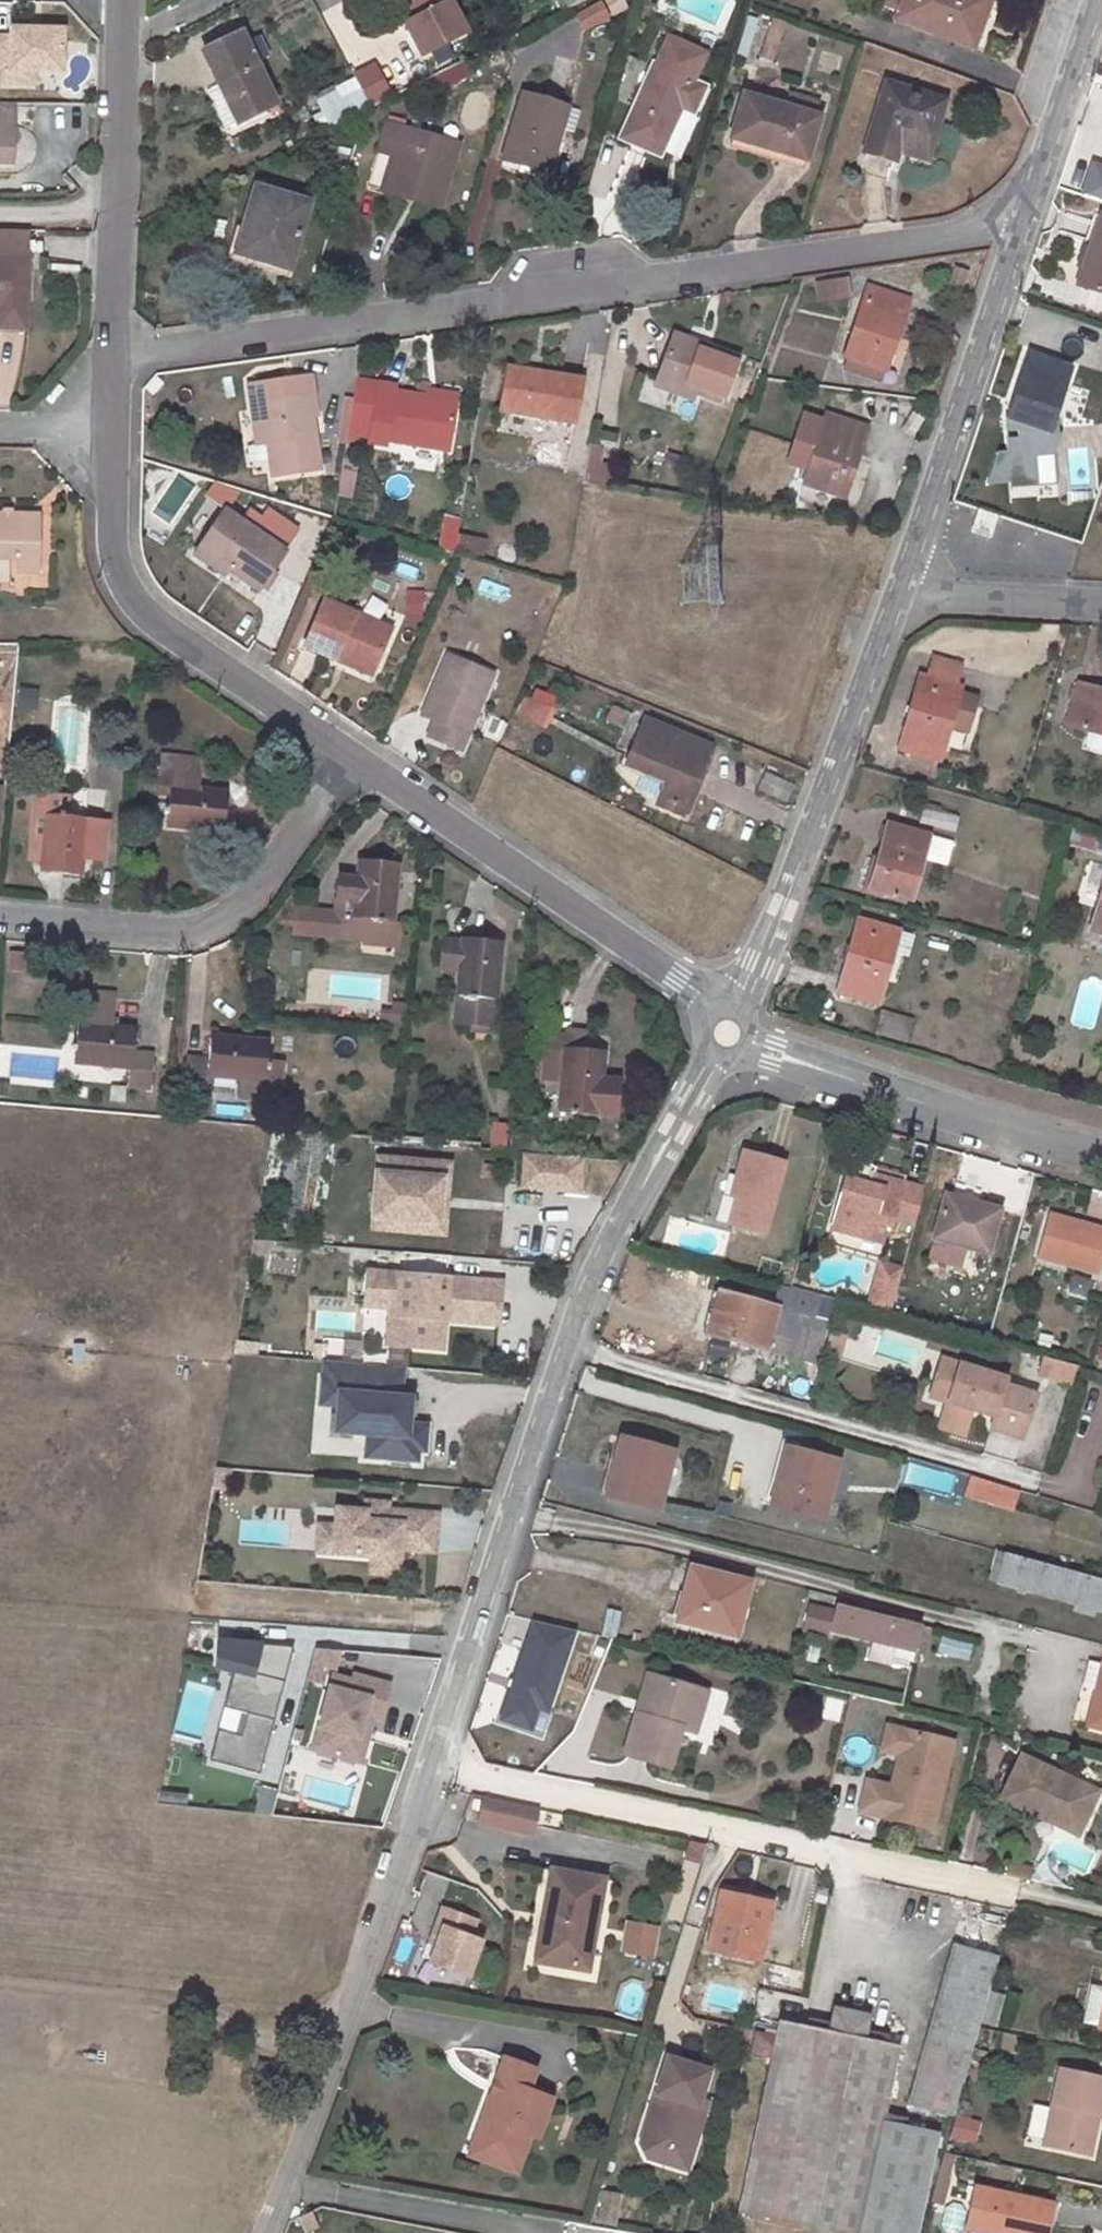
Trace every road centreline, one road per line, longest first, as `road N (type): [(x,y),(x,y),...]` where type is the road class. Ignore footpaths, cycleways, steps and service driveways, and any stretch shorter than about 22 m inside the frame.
road 1 (residential): [(117,364),(948,242),(1021,221)]
road 2 (unclassified): [(725,1033),(592,1269),(434,1767)]
road 3 (residential): [(434,1767),(987,1891)]
road 4 (unclassified): [(900,588),(725,1033)]
road 5 (residential): [(354,756),(673,978),(725,1033)]
road 6 (residential): [(354,756),(239,919),(194,941),(0,921)]
road 7 (residential): [(113,430),(118,568),(145,612),(354,756)]
road 8 (unclassified): [(434,1767),(283,2181)]
road 9 (residential): [(1101,1156),(772,1065),(725,1033)]
road 10 (unclassified): [(1021,221),(900,588)]
road 11 (residential): [(283,2181),(522,2232)]
road 12 (unclassified): [(1101,1),(1021,221)]
road 13 (residential): [(126,0),(121,217)]
road 14 (residential): [(900,588),(1101,597)]
road 15 (residential): [(121,217),(117,364)]
road 16 (residential): [(0,218),(121,217)]

